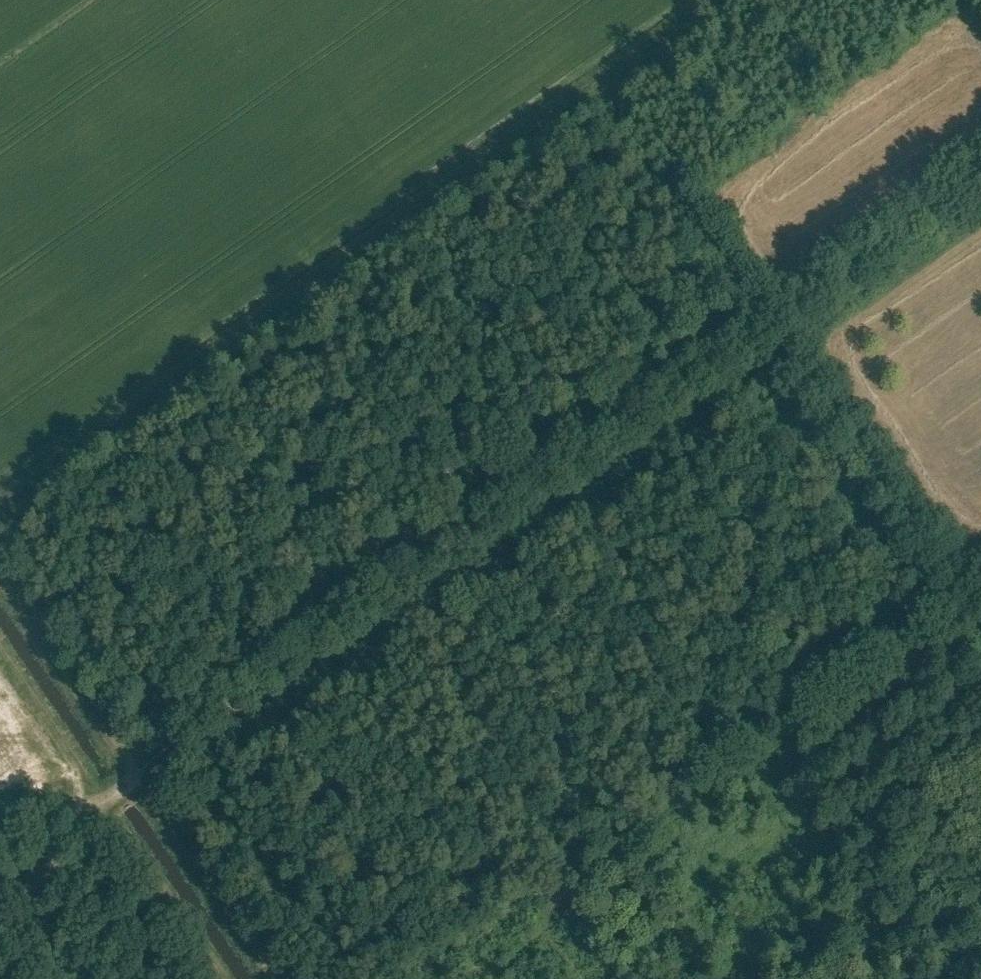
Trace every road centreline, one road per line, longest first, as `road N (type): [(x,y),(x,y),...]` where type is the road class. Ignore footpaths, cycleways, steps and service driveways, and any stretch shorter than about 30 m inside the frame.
road 1 (track): [(0,646),(101,792)]
road 2 (track): [(0,862),(101,792)]

